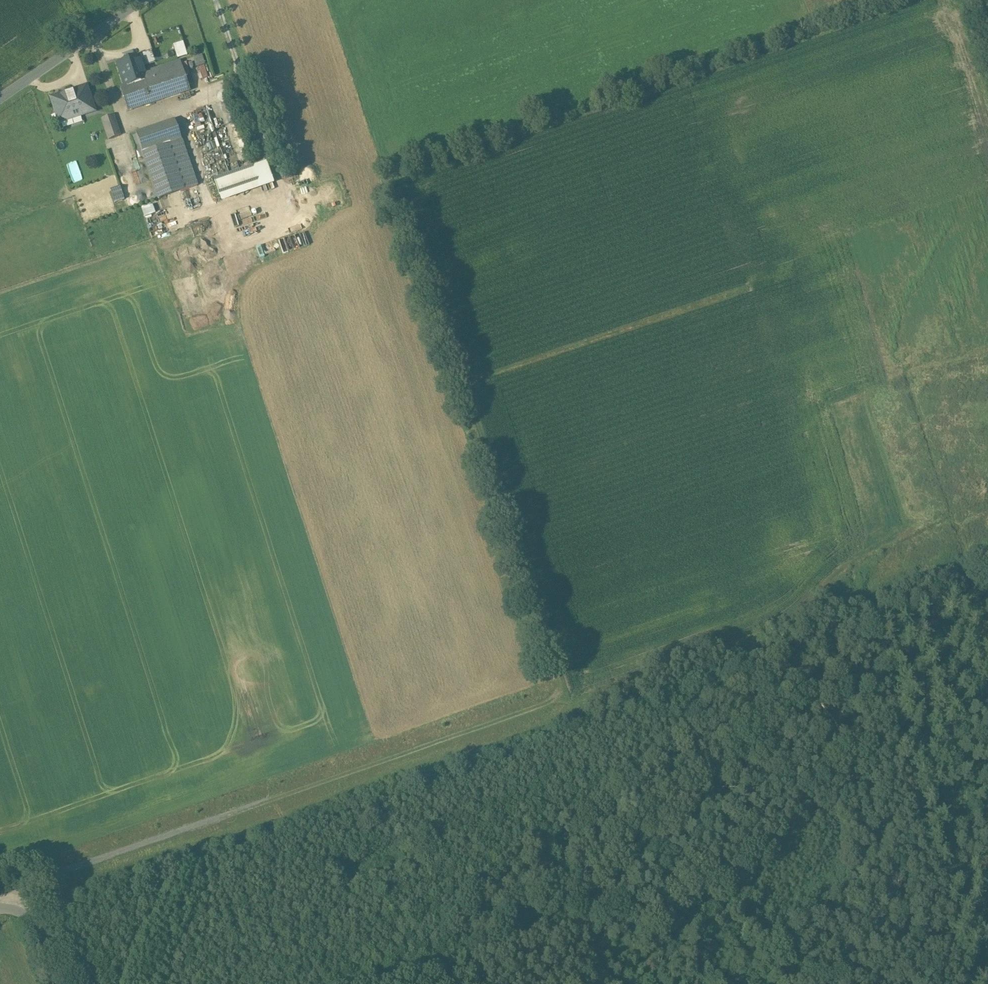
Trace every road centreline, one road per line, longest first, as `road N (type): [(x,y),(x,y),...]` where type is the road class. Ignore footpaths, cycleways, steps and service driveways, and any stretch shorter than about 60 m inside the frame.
road 1 (track): [(557,701),(562,681),(394,176)]
road 2 (residential): [(0,99),(142,0)]

